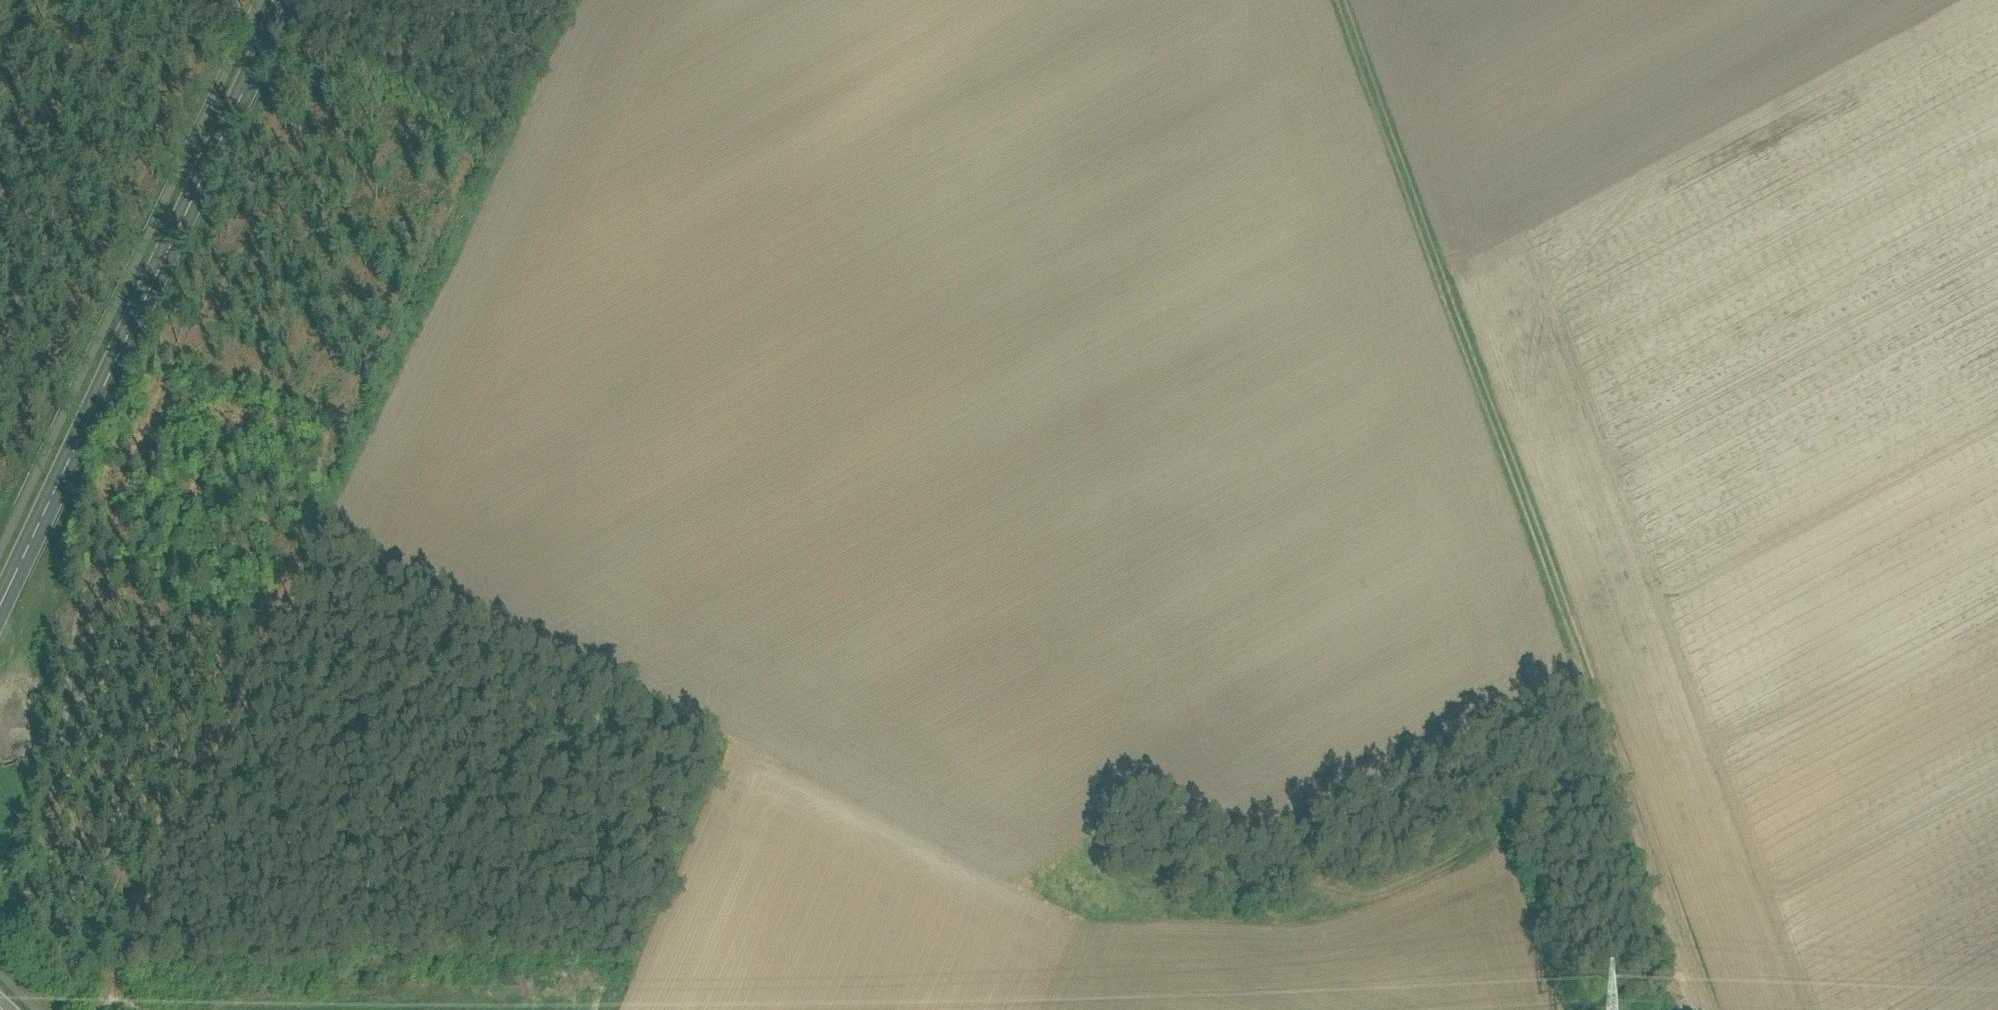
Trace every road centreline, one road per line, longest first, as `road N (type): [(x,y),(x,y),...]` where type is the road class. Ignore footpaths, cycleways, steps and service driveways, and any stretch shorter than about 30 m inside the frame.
road 1 (track): [(1325,0),(1687,1009)]
road 2 (tertiary): [(283,0),(0,594)]

